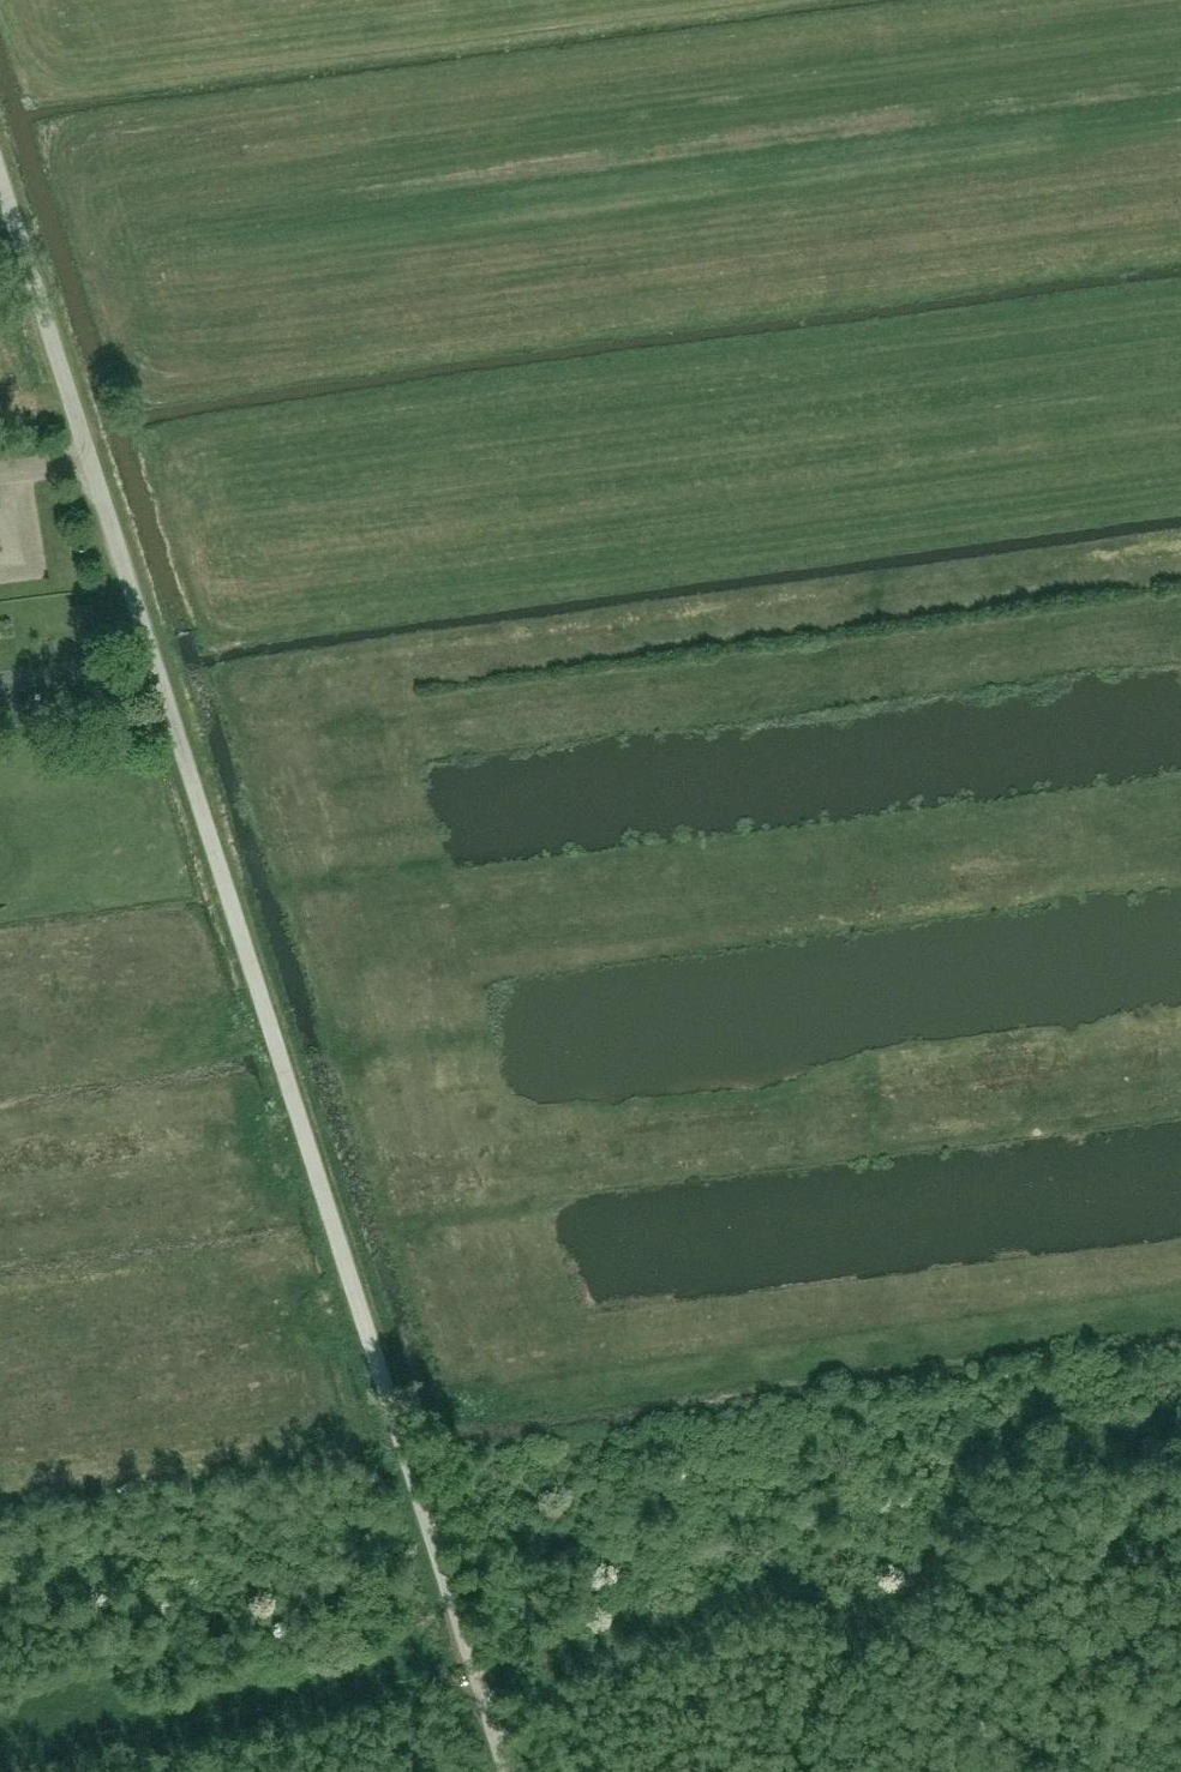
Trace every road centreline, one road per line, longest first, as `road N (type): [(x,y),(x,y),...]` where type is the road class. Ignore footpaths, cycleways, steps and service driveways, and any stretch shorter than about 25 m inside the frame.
road 1 (unclassified): [(510,1771),(0,177)]
road 2 (track): [(0,1741),(477,1667)]

